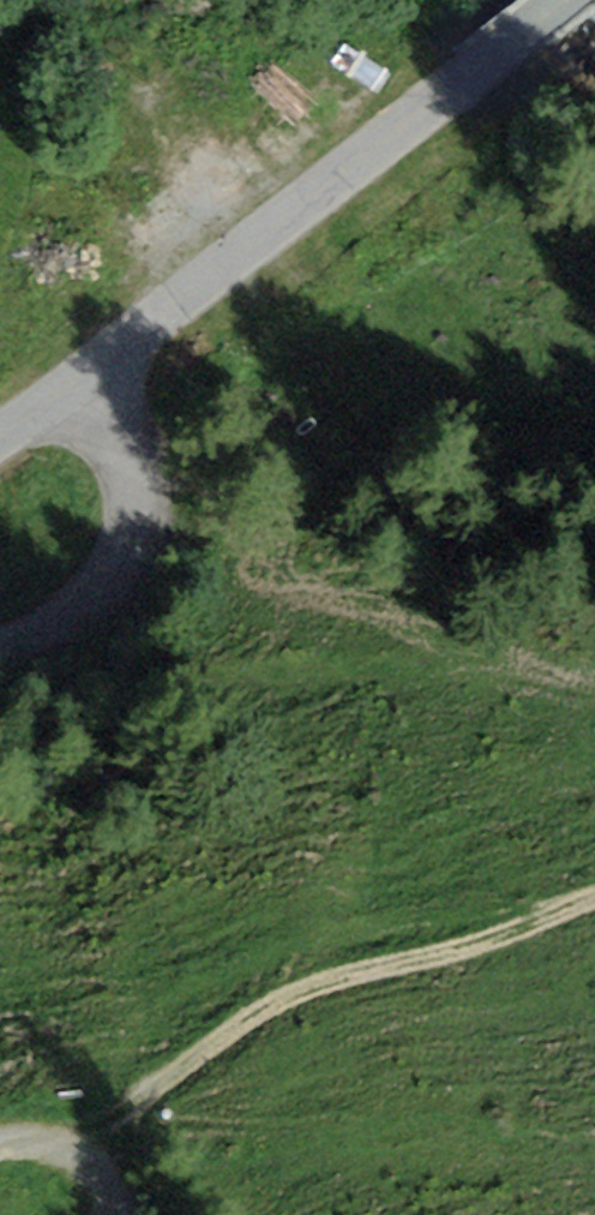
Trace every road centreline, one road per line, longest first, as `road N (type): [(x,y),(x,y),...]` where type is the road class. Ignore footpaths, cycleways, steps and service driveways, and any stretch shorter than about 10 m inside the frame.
road 1 (unclassified): [(111,368),(528,69),(594,8)]
road 2 (track): [(111,368),(265,421),(594,493)]
road 3 (residential): [(111,368),(145,486),(109,568),(0,646)]
road 4 (track): [(79,1115),(290,969)]
road 5 (track): [(0,1121),(79,1115),(145,1183),(138,1214)]
road 6 (unclassified): [(0,438),(111,368)]

